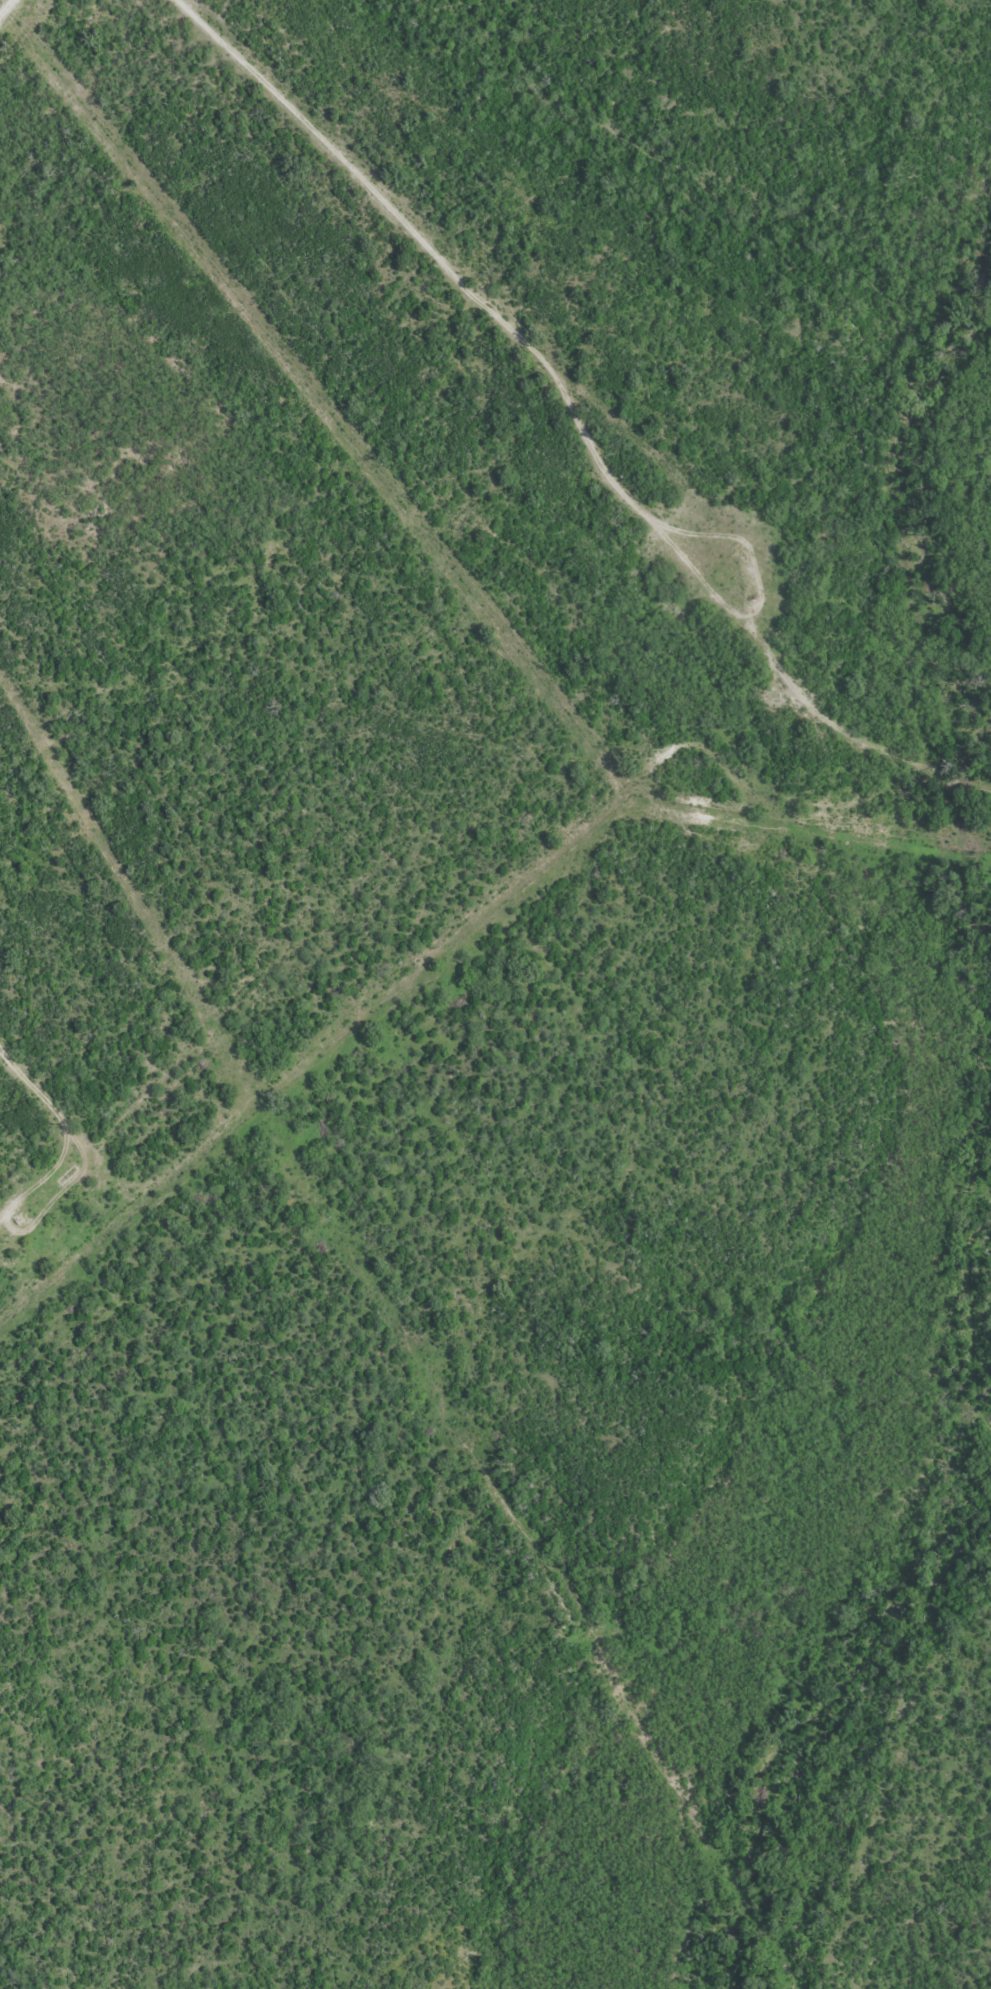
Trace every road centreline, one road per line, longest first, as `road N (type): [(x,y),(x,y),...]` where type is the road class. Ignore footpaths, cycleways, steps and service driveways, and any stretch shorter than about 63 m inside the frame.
road 1 (residential): [(990,787),(906,768),(809,714),(368,164),(179,0)]

